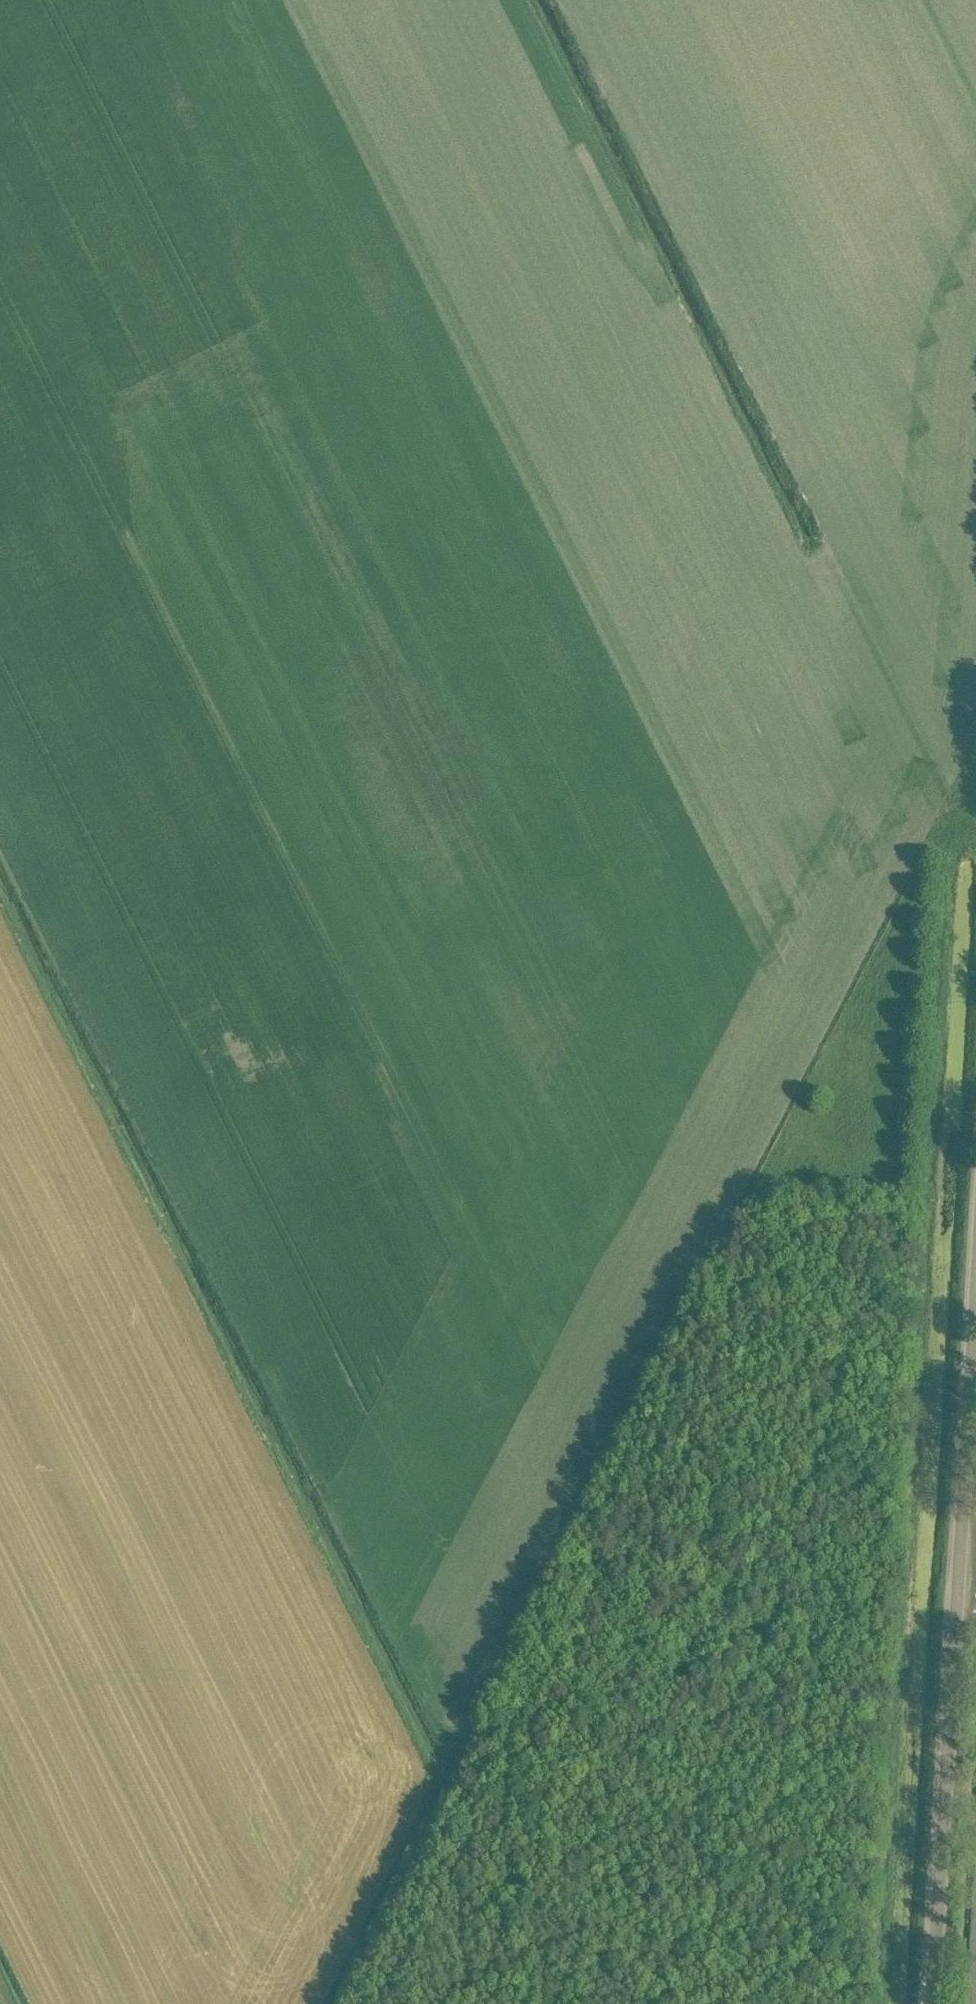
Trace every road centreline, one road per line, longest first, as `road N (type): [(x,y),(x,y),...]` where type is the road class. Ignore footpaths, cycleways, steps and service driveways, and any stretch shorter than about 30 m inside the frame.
road 1 (unclassified): [(931,2003),(975,1248)]

